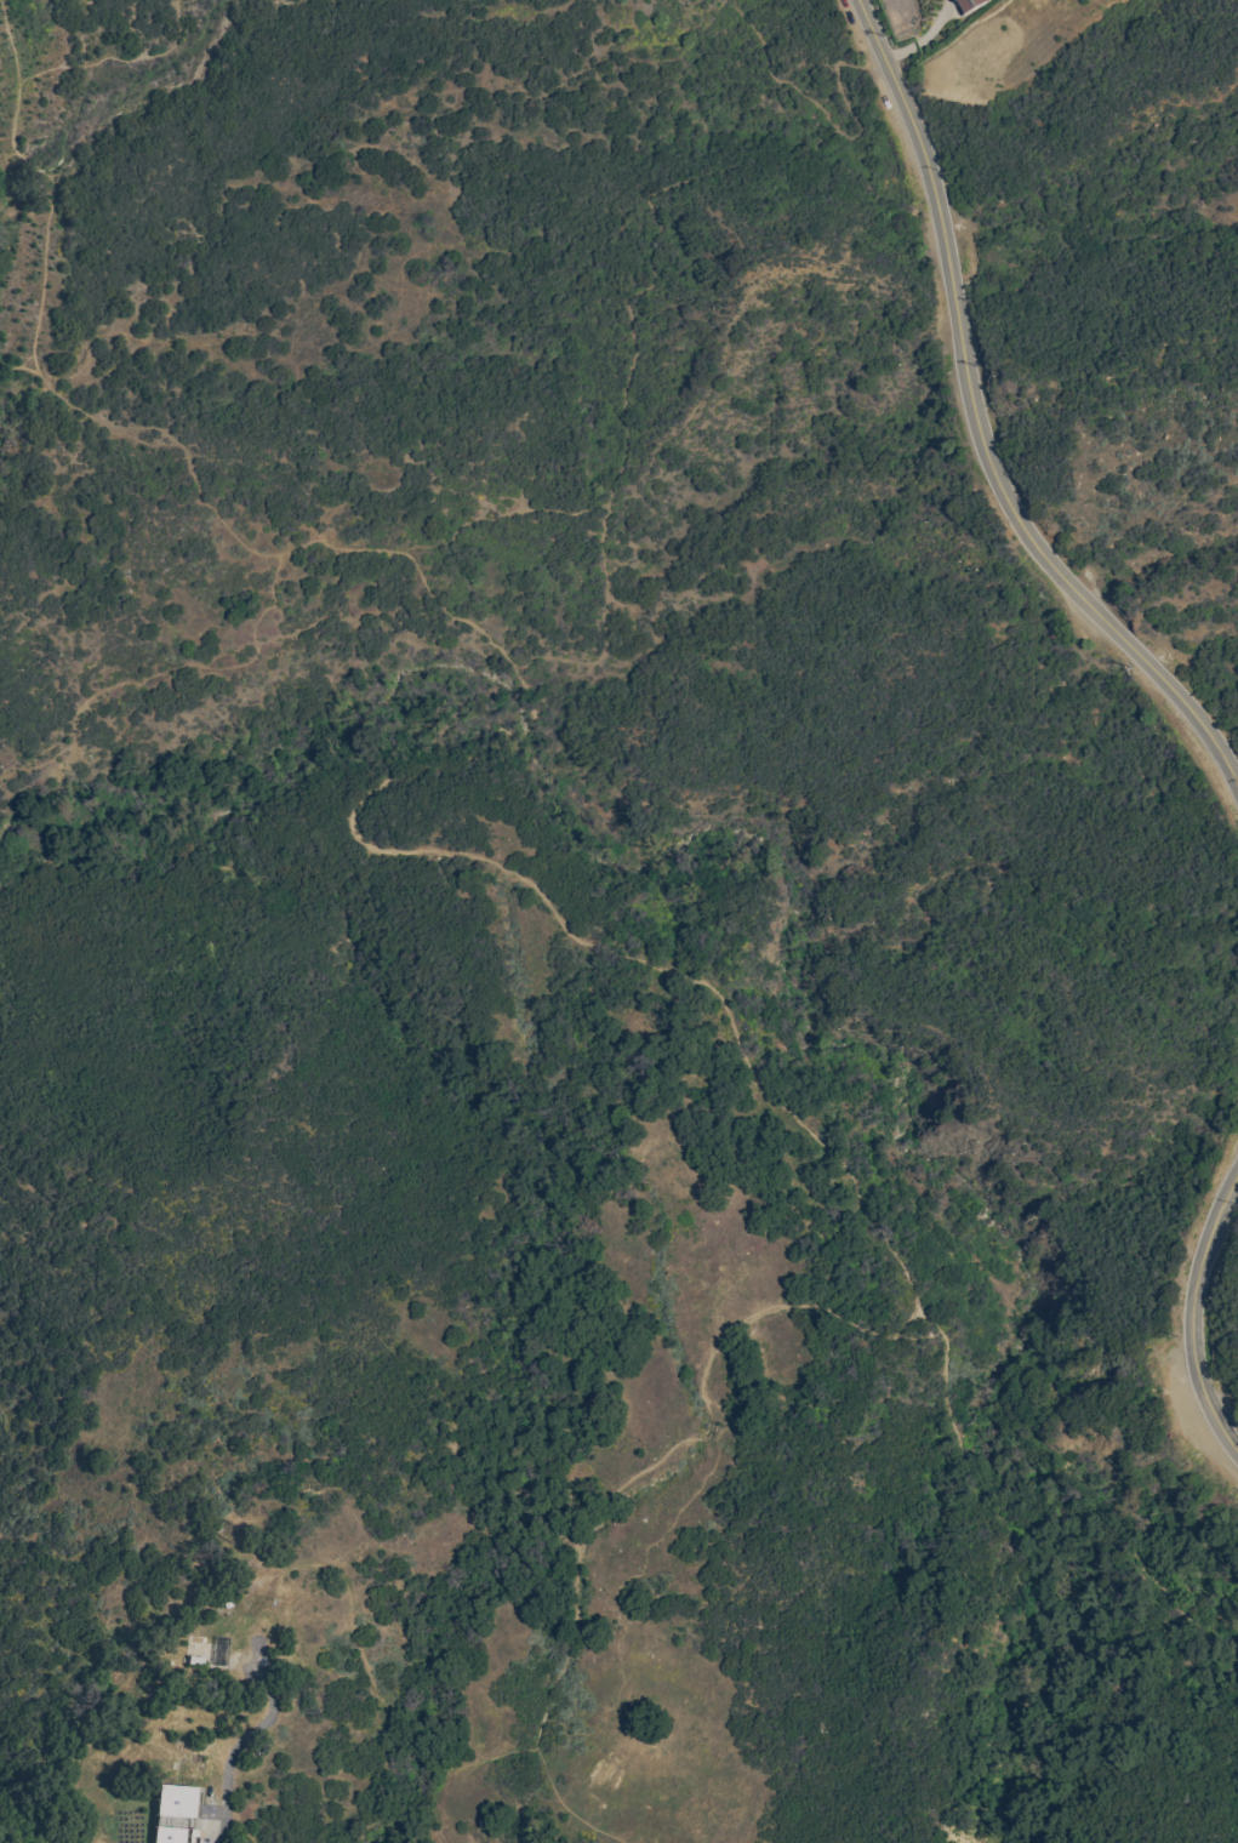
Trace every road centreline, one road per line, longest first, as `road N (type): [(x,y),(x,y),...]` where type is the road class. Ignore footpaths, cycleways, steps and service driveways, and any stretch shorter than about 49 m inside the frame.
road 1 (tertiary): [(1237,790),(1188,711),(1015,521),(977,432),(919,143),(857,0)]
road 2 (tertiary): [(1237,1455),(1199,1388),(1191,1335),(1198,1266),(1237,1169)]
road 3 (residential): [(257,1641),(272,1693),(268,1718),(229,1761),(223,1842)]

